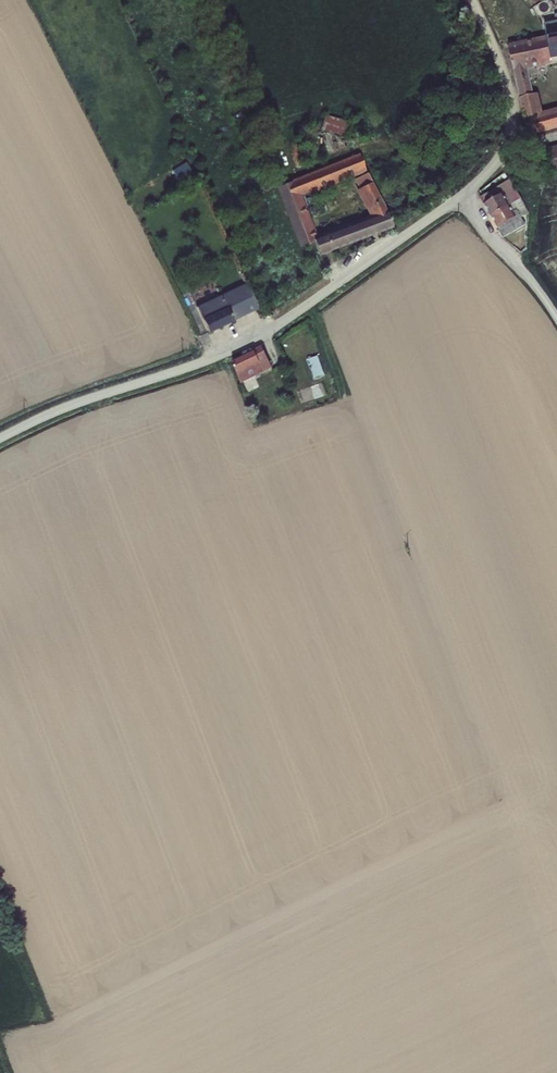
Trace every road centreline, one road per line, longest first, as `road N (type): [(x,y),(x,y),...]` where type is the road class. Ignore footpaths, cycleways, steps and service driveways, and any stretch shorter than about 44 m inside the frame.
road 1 (unclassified): [(0,438),(245,343),(462,196)]
road 2 (unclassified): [(462,196),(502,153),(511,119),(498,59),(473,0)]
road 3 (unclassified): [(556,317),(462,196)]

